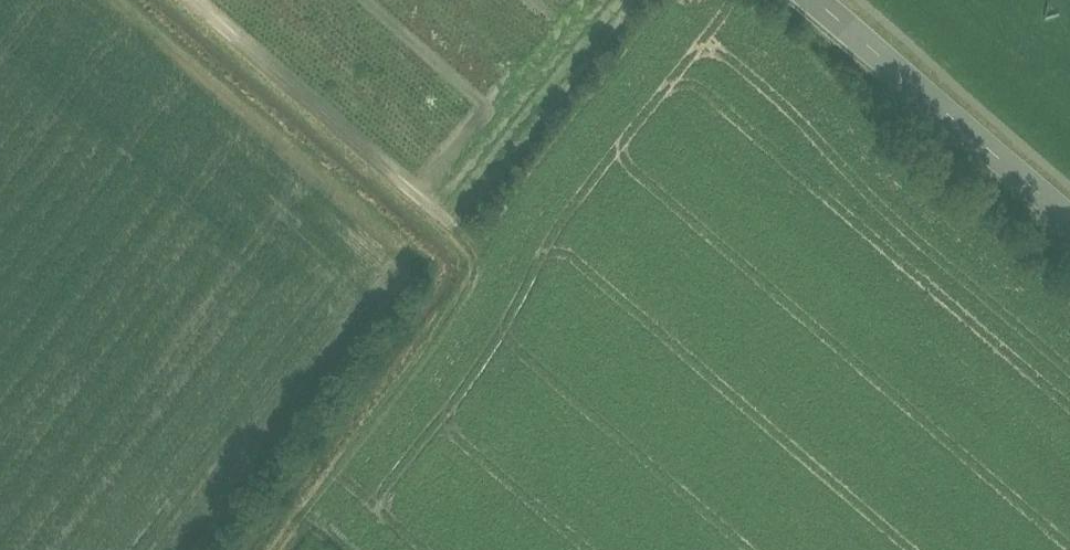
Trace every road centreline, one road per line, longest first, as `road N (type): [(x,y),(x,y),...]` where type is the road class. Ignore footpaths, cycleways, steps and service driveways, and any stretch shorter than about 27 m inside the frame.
road 1 (secondary): [(837,0),(1069,201)]

